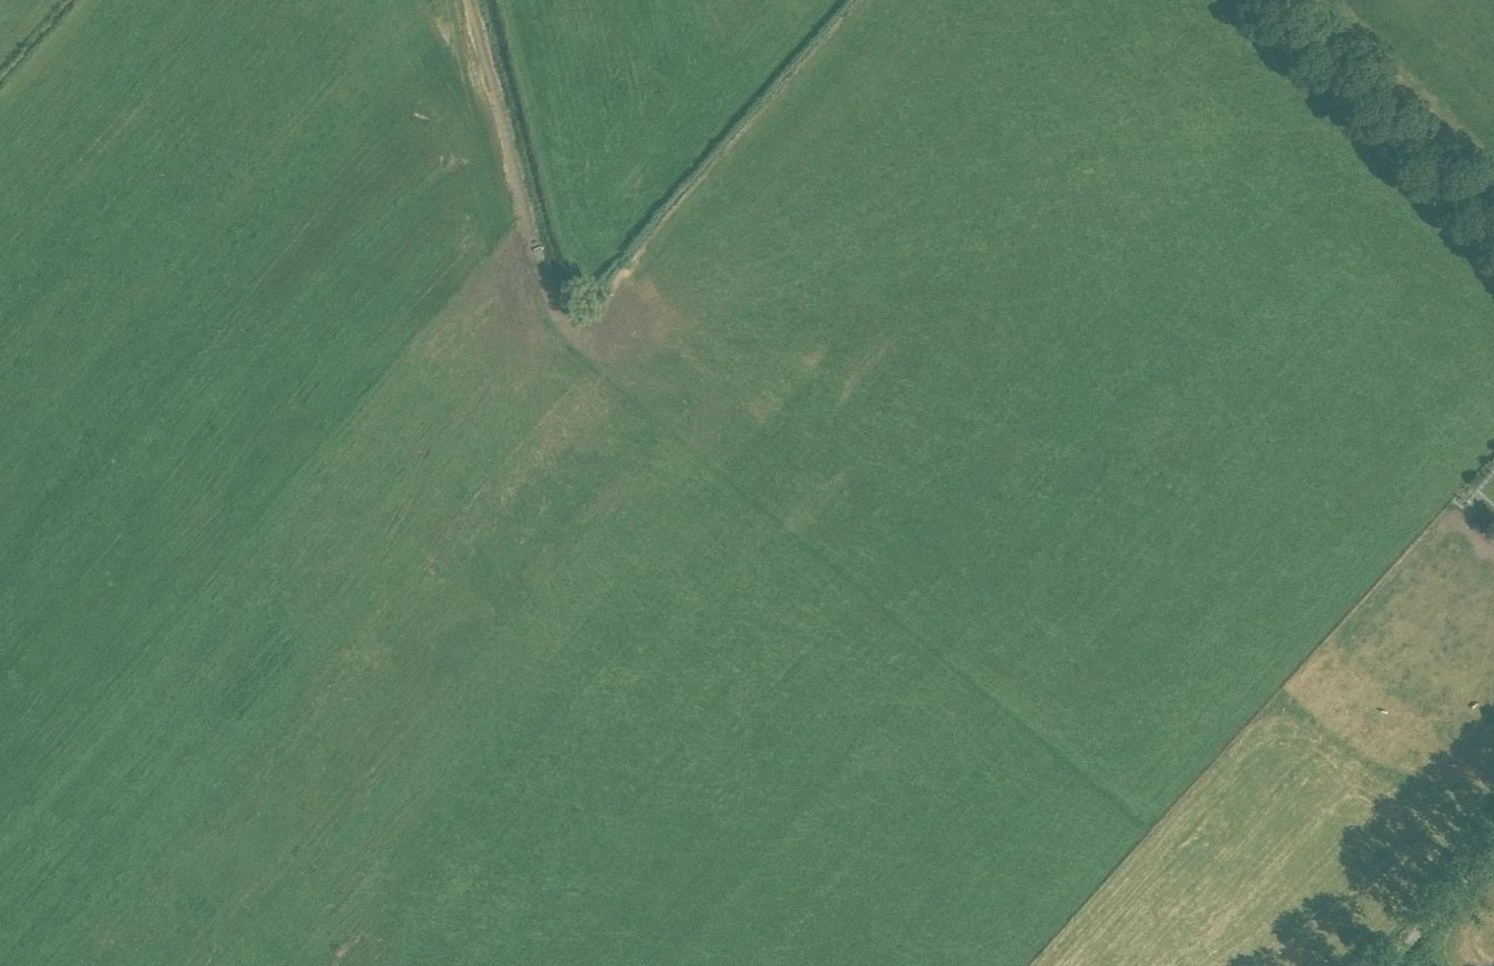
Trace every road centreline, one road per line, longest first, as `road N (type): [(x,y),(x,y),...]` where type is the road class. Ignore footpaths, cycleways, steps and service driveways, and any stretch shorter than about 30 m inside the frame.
road 1 (unclassified): [(1493,225),(1281,0)]

